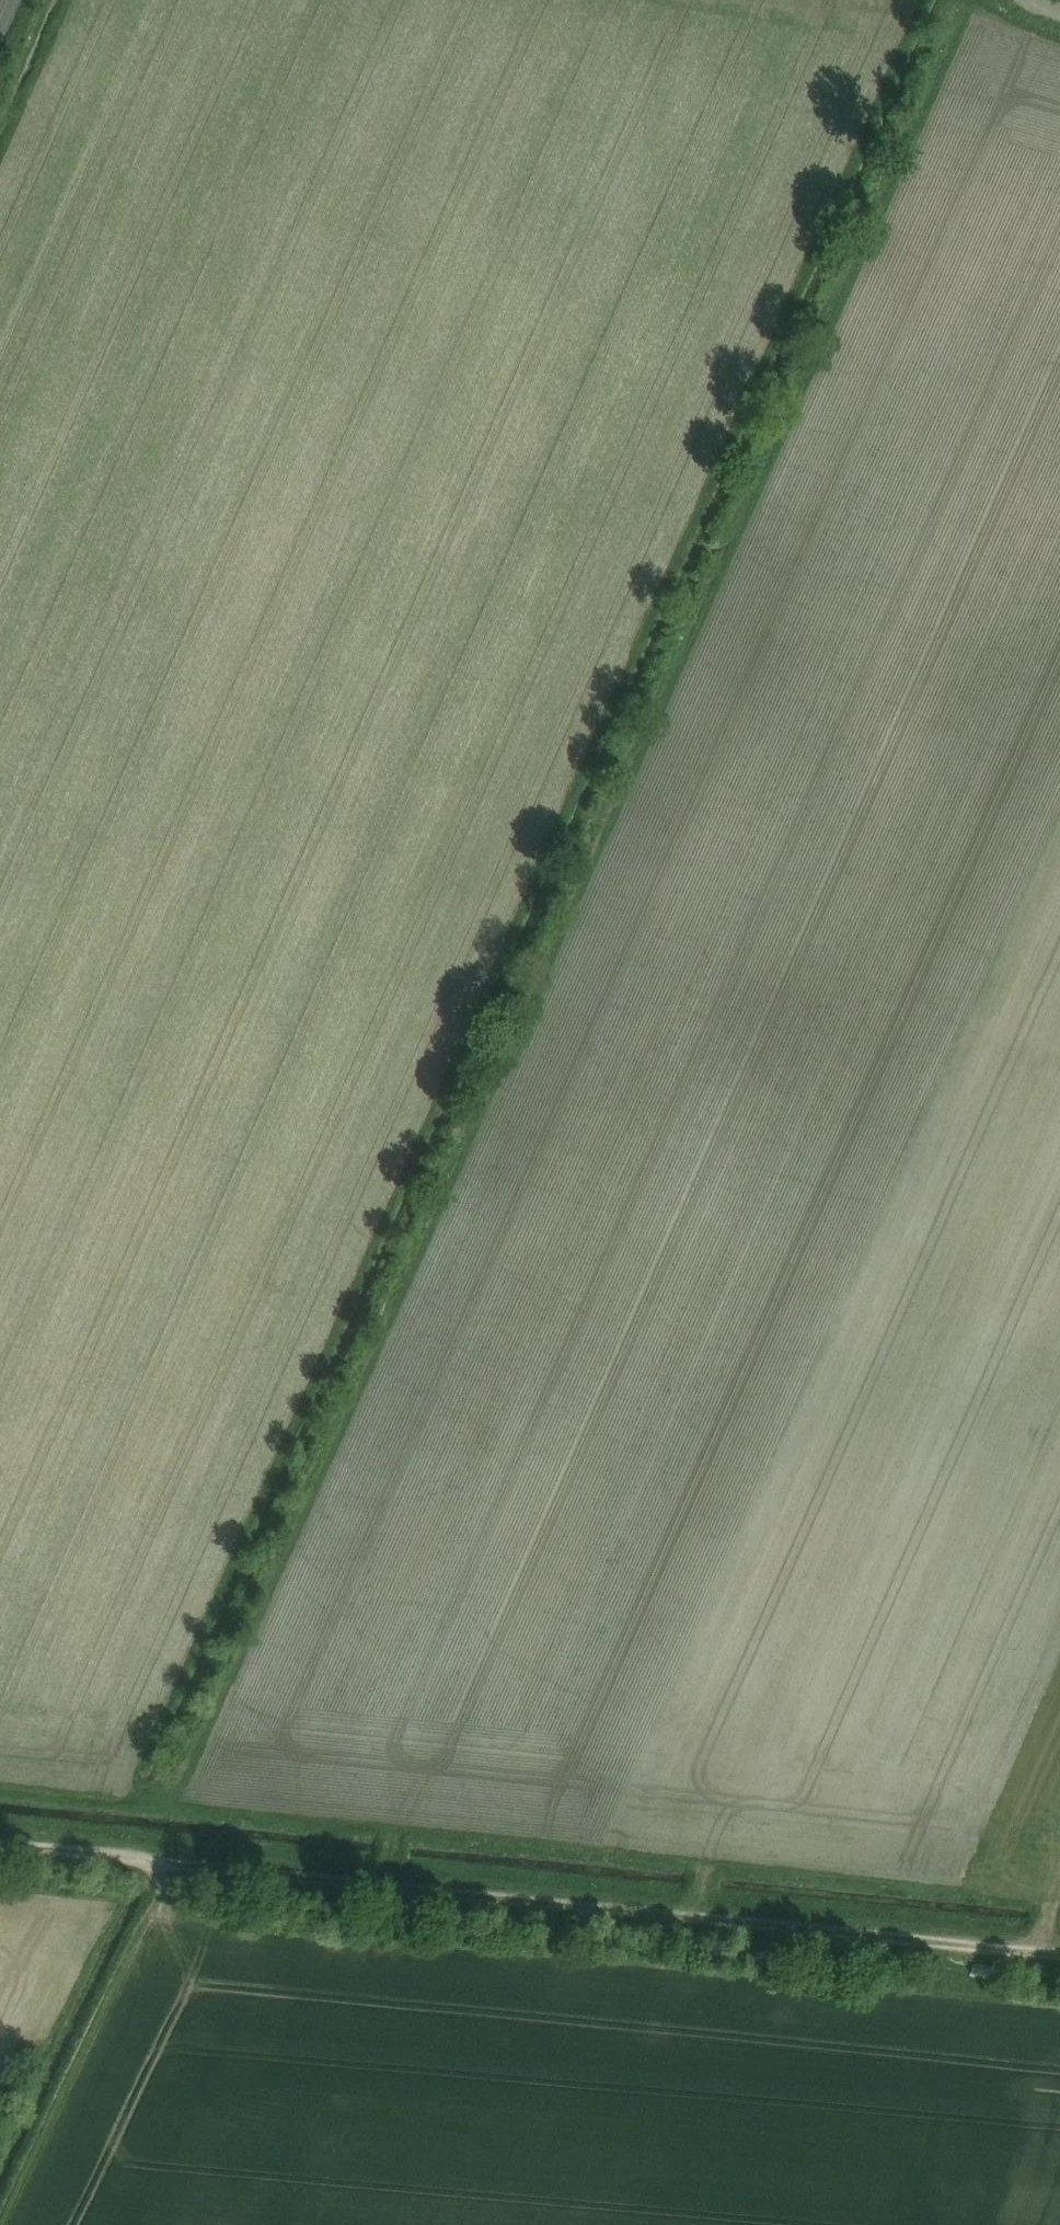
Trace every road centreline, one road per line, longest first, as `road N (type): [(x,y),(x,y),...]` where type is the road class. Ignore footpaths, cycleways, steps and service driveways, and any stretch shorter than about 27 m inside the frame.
road 1 (track): [(1059,1955),(0,1846)]

